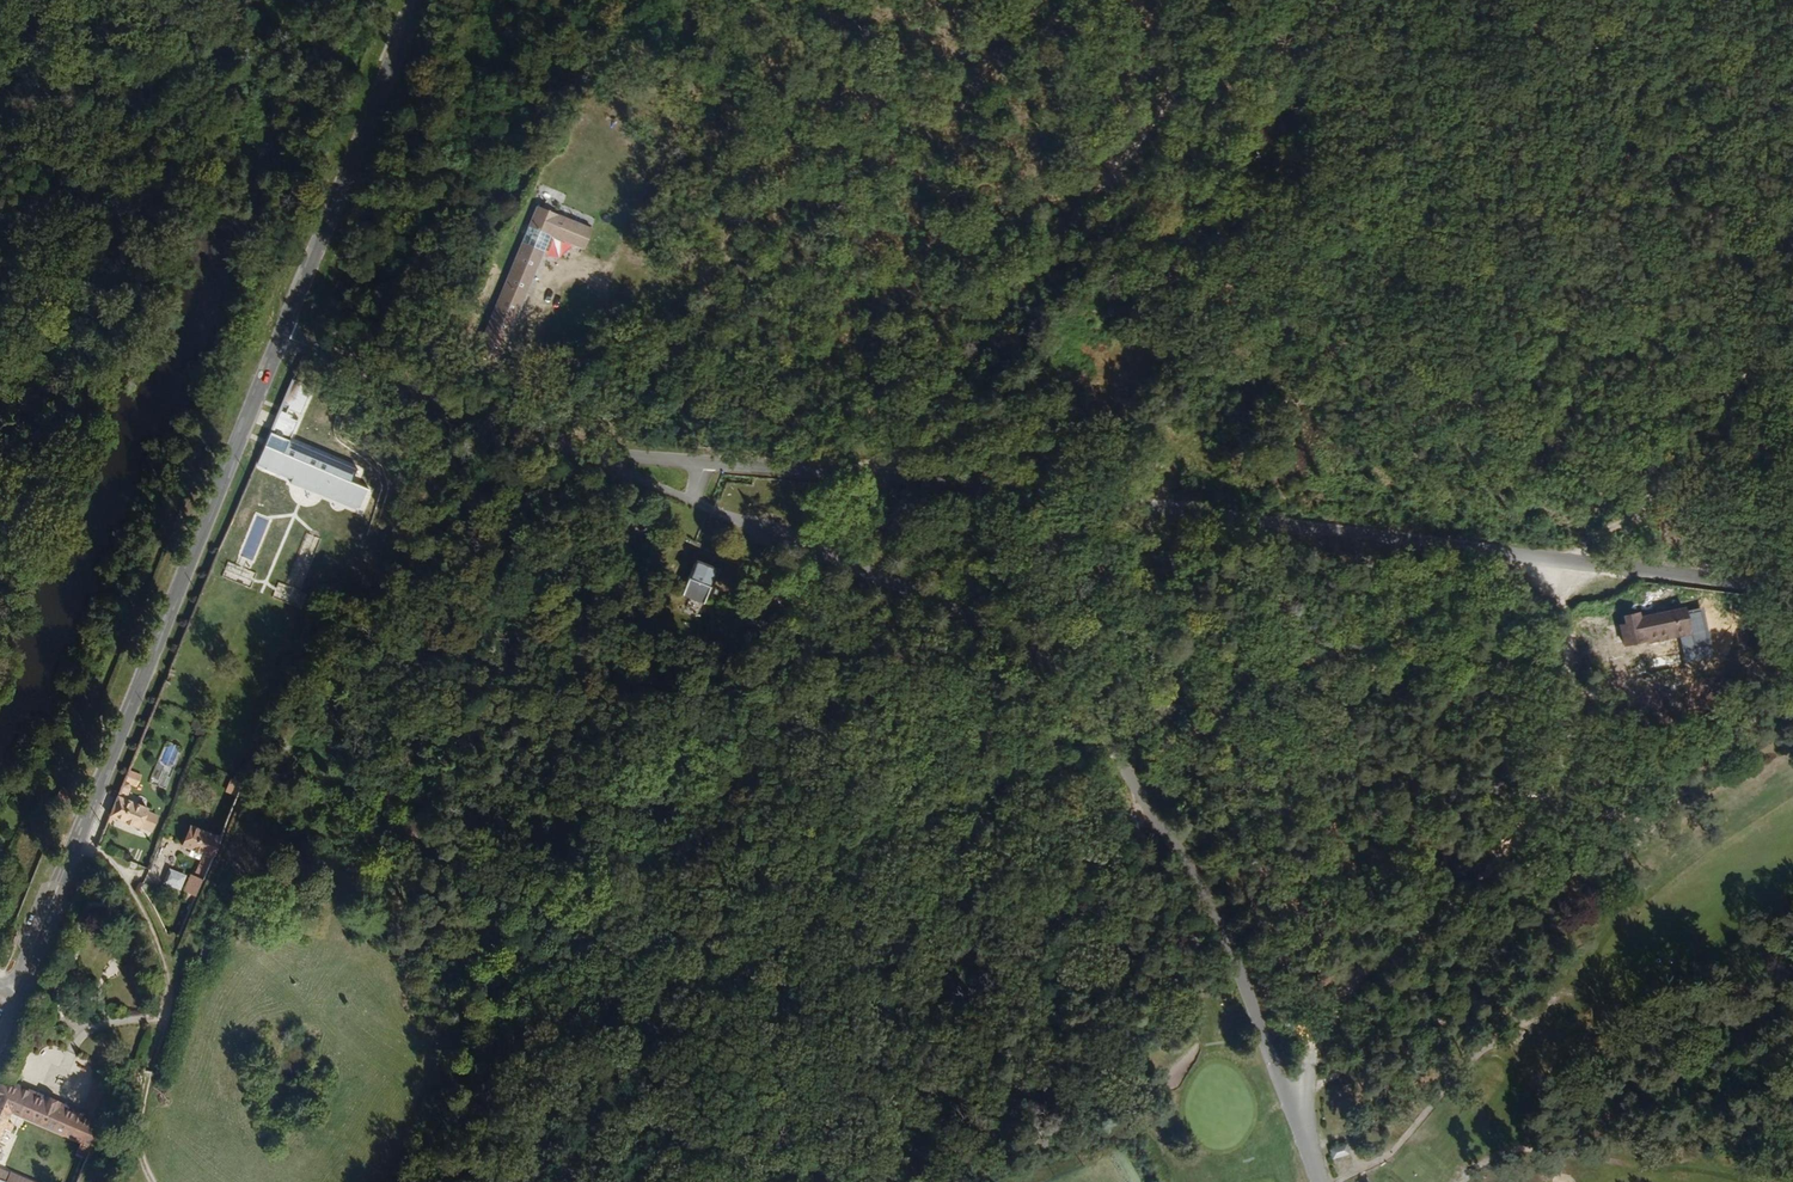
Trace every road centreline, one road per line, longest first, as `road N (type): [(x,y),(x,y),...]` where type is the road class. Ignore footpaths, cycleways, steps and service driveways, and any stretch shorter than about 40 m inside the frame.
road 1 (track): [(1310,1080),(1394,1045),(1595,877),(1689,773),(1625,748),(1592,711),(1570,647),(1452,658),(1214,722),(1137,795),(1045,925),(832,1181)]
road 2 (unclassified): [(1792,591),(980,487),(703,463)]
road 3 (track): [(1792,289),(1641,514),(1548,556),(1570,647),(1563,719),(1328,1020),(1310,1080),(1287,1116)]
road 4 (track): [(483,1181),(498,1109),(444,1010),(811,553)]
road 5 (residential): [(18,991),(283,337)]
road 6 (track): [(1235,0),(875,476)]
road 7 (residential): [(283,337),(424,0)]
road 8 (unclassified): [(600,455),(387,386),(283,337)]
road 9 (unclassified): [(600,455),(693,502),(703,463)]

